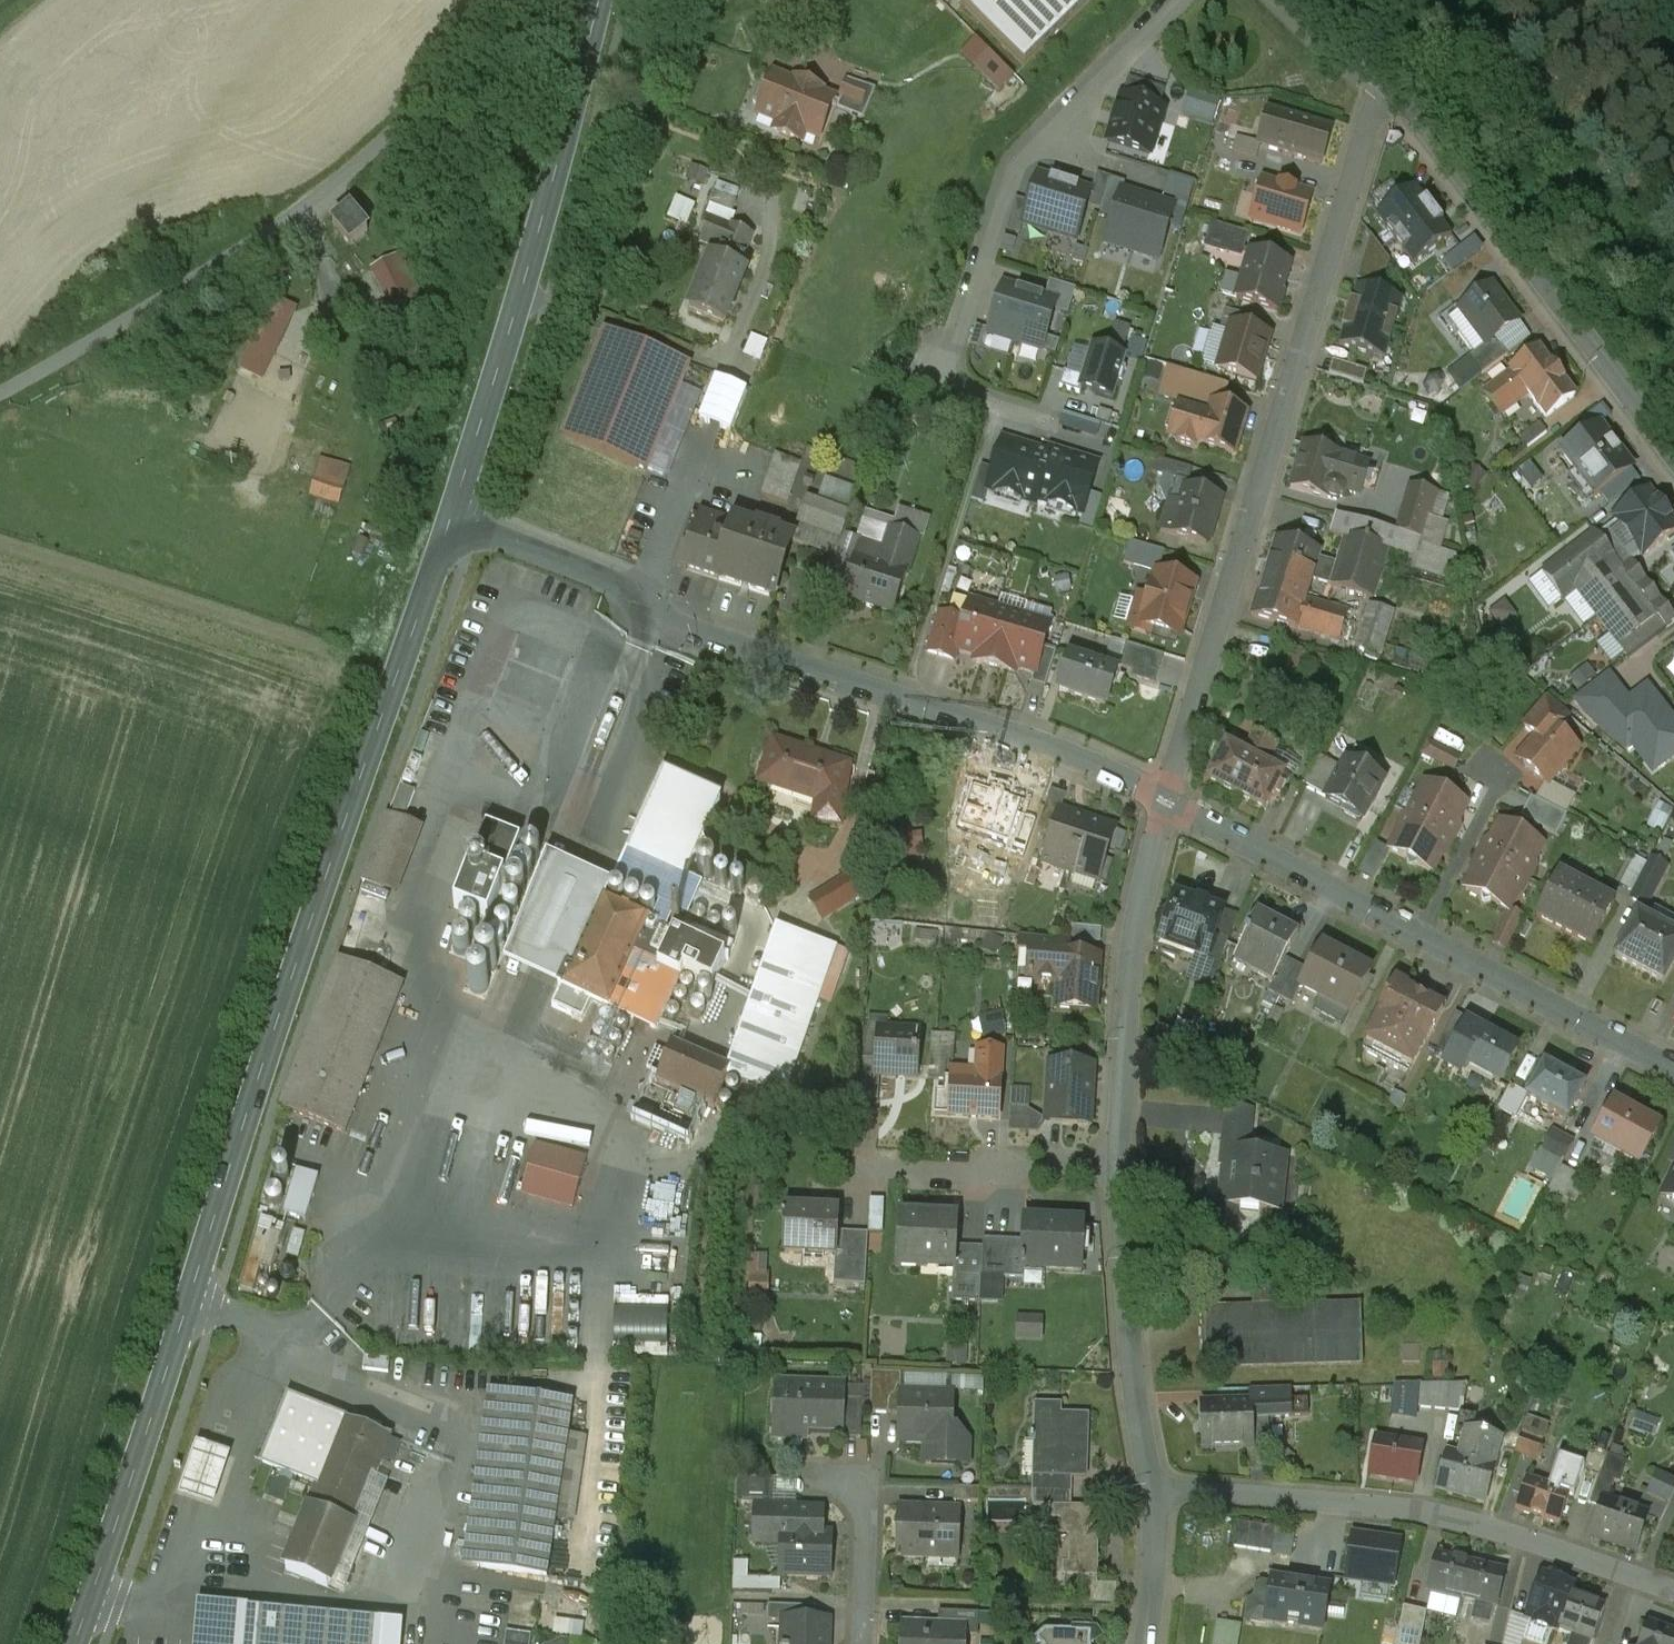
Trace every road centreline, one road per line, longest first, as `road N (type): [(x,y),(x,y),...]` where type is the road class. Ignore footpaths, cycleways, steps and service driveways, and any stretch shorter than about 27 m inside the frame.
road 1 (tertiary): [(72,1643),(451,519)]
road 2 (residential): [(1388,77),(1164,795)]
road 3 (unclassified): [(0,393),(298,217),(534,0)]
road 4 (residential): [(1179,0),(1023,155),(1004,190),(947,383),(1051,419)]
road 5 (residential): [(1164,795),(913,697),(658,612),(639,595)]
road 6 (tertiary): [(451,519),(597,0)]
road 7 (residential): [(1673,1592),(1504,1529),(1424,1511),(1152,1495)]
road 8 (residential): [(1673,449),(1388,77)]
road 9 (residential): [(1164,795),(1126,1050),(1125,1175)]
road 10 (residential): [(1125,1175),(1134,1372),(1152,1495)]
road 11 (residential): [(1424,924),(1164,795)]
road 12 (residential): [(1673,1062),(1424,924)]
road 13 (residential): [(1125,1175),(856,1161)]
road 14 (residential): [(639,595),(451,519)]
road 15 (residential): [(715,414),(639,595)]
road 16 (residential): [(1424,924),(1505,781),(1486,763)]
road 17 (residential): [(862,1643),(864,1521),(847,1480)]
road 18 (residential): [(1152,1495),(1158,1531),(1149,1643)]

